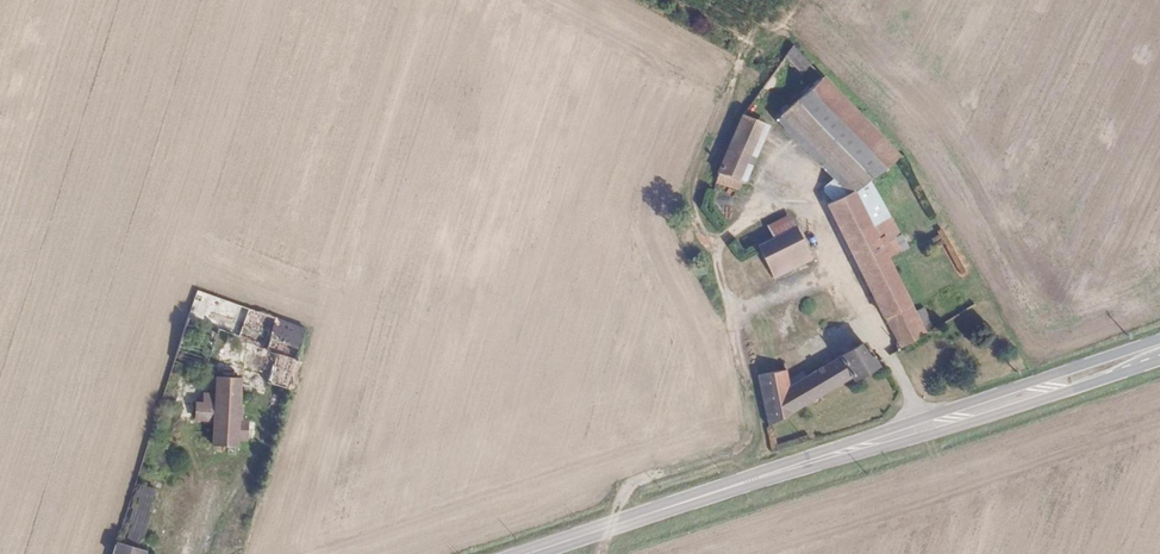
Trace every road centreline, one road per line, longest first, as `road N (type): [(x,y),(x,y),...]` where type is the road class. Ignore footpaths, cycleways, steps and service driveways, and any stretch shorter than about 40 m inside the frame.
road 1 (secondary): [(1159,338),(734,484)]
road 2 (secondary): [(734,484),(1159,359)]
road 3 (secondary): [(734,484),(524,553)]

